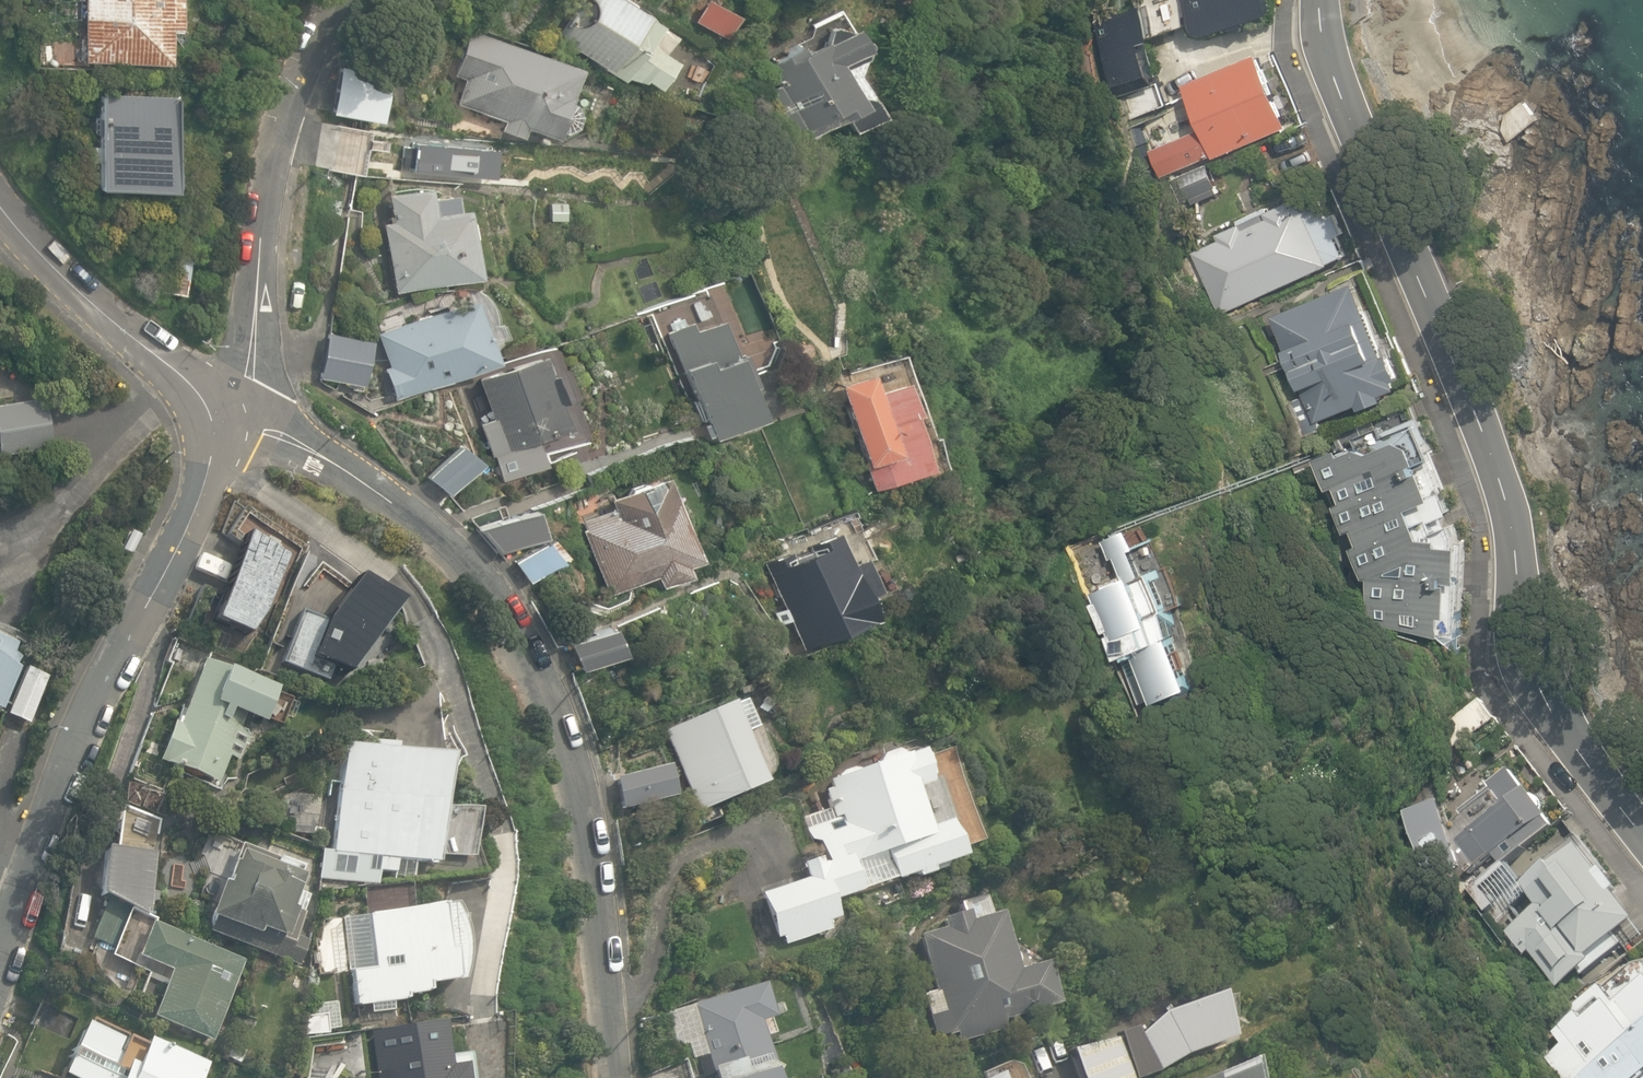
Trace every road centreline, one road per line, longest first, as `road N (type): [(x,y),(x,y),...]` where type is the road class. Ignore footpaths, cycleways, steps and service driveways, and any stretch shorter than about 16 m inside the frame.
road 1 (residential): [(1320,0),(1330,62),(1506,496),(1524,648),(1567,733),(1642,833)]
road 2 (residential): [(613,1077),(589,845),(564,750),(511,623),(450,547),(402,508),(292,440),(233,419)]
road 3 (residential): [(0,961),(85,728),(233,419)]
road 4 (residential): [(343,0),(304,70),(276,148),(250,377),(233,419)]
road 5 (residential): [(184,376),(103,312),(0,204)]
road 6 (residential): [(184,376),(71,489),(0,527)]

